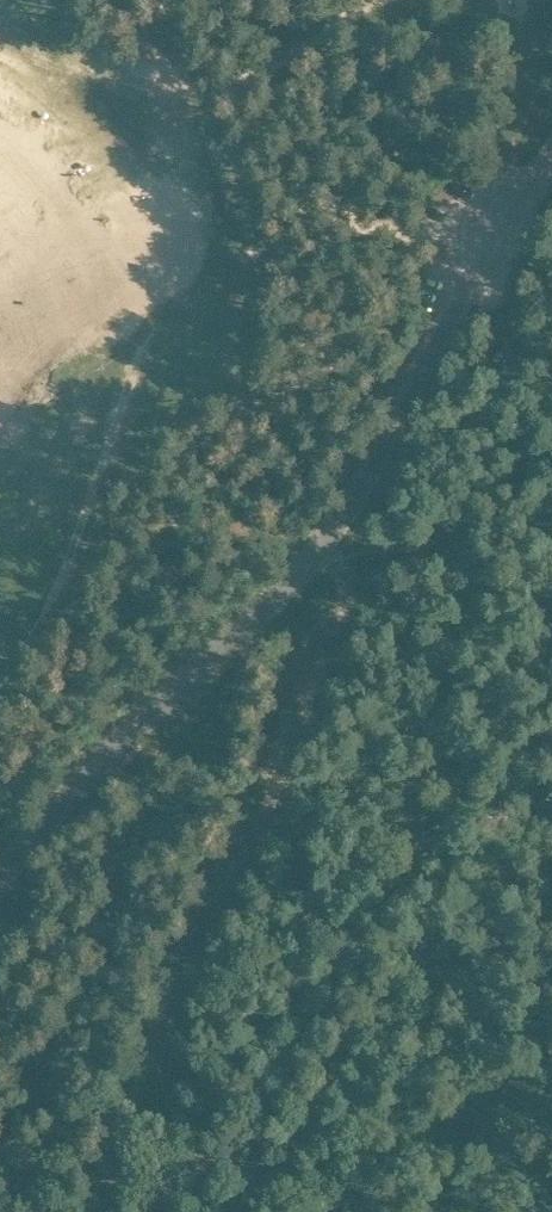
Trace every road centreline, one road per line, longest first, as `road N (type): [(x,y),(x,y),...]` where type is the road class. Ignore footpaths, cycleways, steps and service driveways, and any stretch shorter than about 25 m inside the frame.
road 1 (unclassified): [(489,252),(324,547),(127,734),(0,883)]
road 2 (unclassified): [(489,252),(551,149)]

